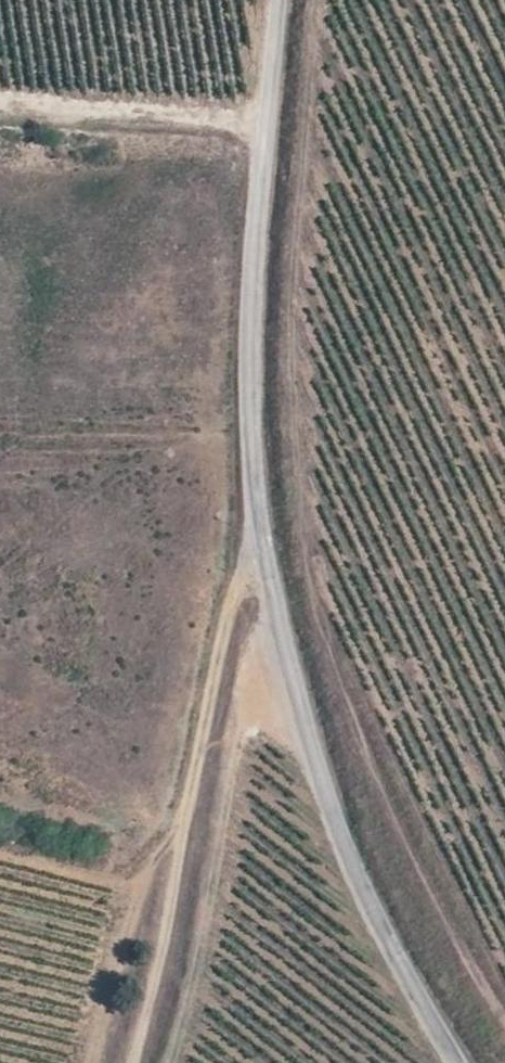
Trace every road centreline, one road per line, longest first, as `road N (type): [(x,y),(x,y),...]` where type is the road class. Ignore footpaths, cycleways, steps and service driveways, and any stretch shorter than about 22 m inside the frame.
road 1 (unclassified): [(278,0),(252,266),(259,556),(297,707),(351,865),(459,1062)]
road 2 (track): [(134,1062),(225,617),(259,556)]
road 3 (track): [(0,110),(266,119)]

